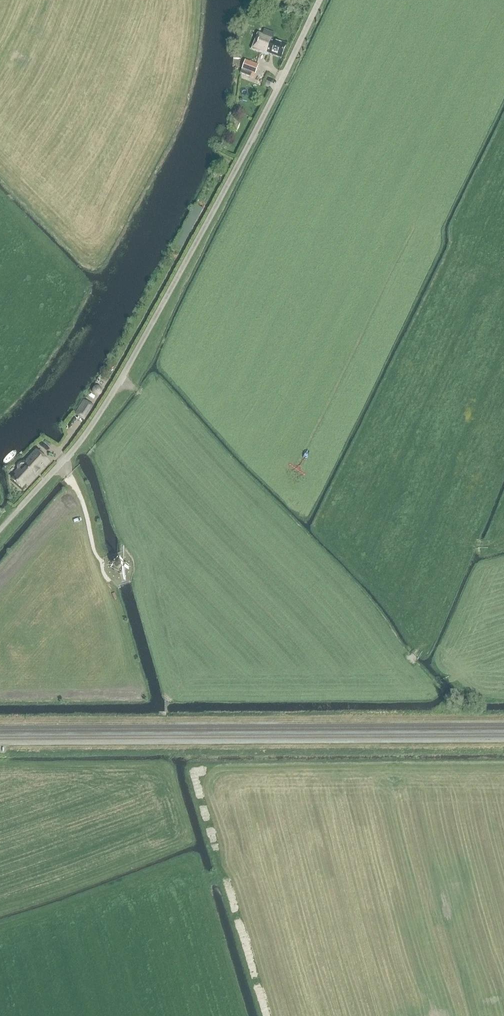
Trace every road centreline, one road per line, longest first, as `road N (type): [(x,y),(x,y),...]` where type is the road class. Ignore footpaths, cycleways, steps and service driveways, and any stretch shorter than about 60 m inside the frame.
road 1 (unclassified): [(18,510),(103,410),(320,0)]

